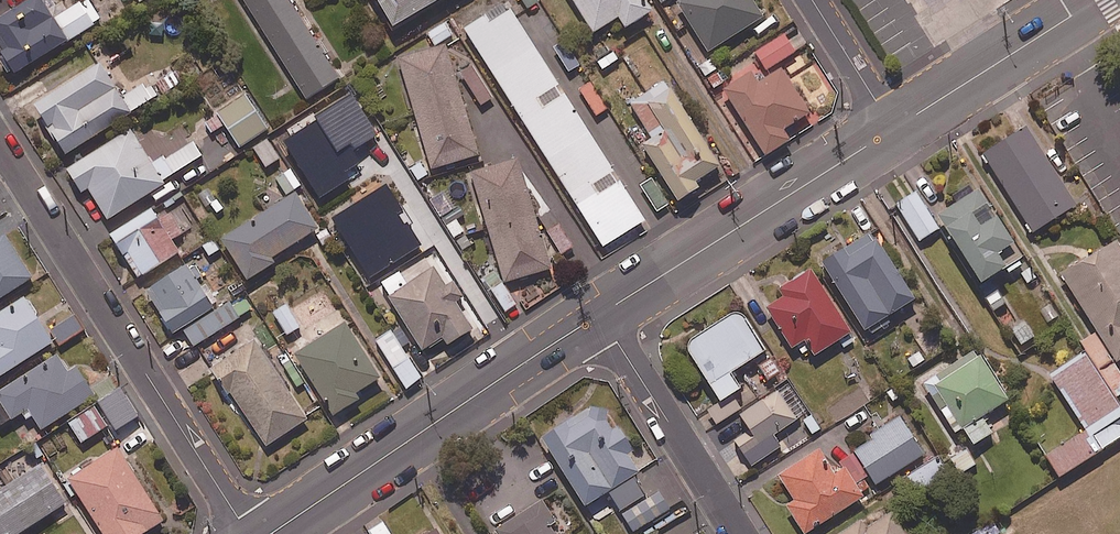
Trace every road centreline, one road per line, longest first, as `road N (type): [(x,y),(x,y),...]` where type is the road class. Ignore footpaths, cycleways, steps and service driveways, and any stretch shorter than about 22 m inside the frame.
road 1 (residential): [(249,533),(0,140)]
road 2 (tertiary): [(600,314),(271,533)]
road 3 (tertiary): [(895,129),(600,314)]
road 4 (residential): [(739,533),(600,314)]
road 5 (tertiary): [(1096,0),(895,129)]
road 6 (unclassified): [(811,0),(895,129)]

